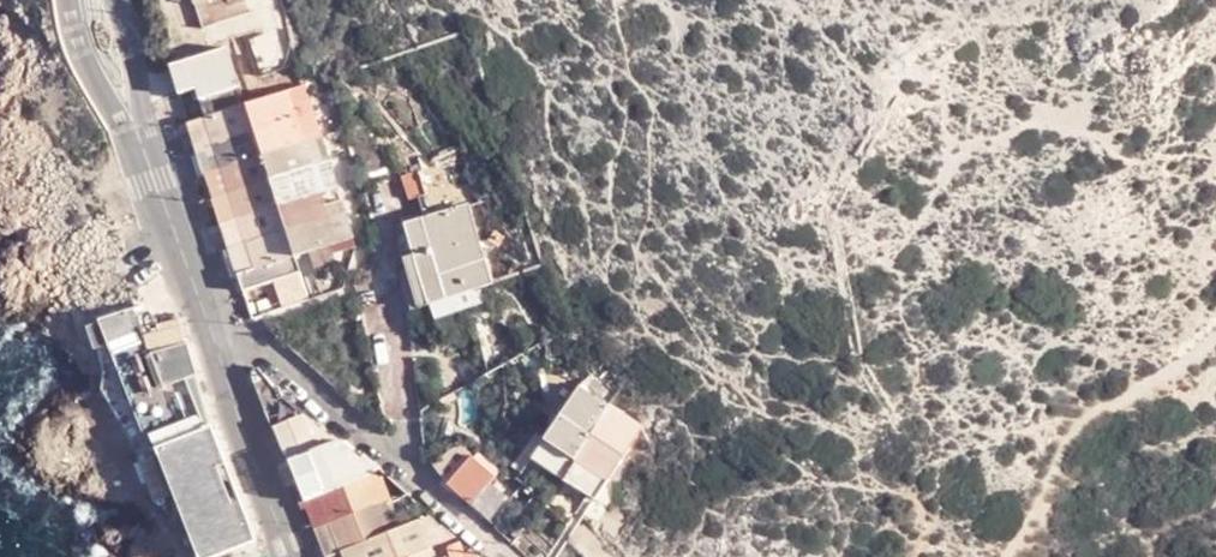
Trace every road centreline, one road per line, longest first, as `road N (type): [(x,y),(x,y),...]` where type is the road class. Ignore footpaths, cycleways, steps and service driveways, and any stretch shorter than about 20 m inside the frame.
road 1 (residential): [(215,345),(255,355),(504,556)]
road 2 (track): [(1005,556),(1076,433),(1215,341)]
road 3 (residential): [(294,556),(215,345)]
road 4 (residential): [(70,0),(86,58),(151,176)]
road 5 (residential): [(215,345),(151,176)]
road 6 (residential): [(151,176),(115,0)]

